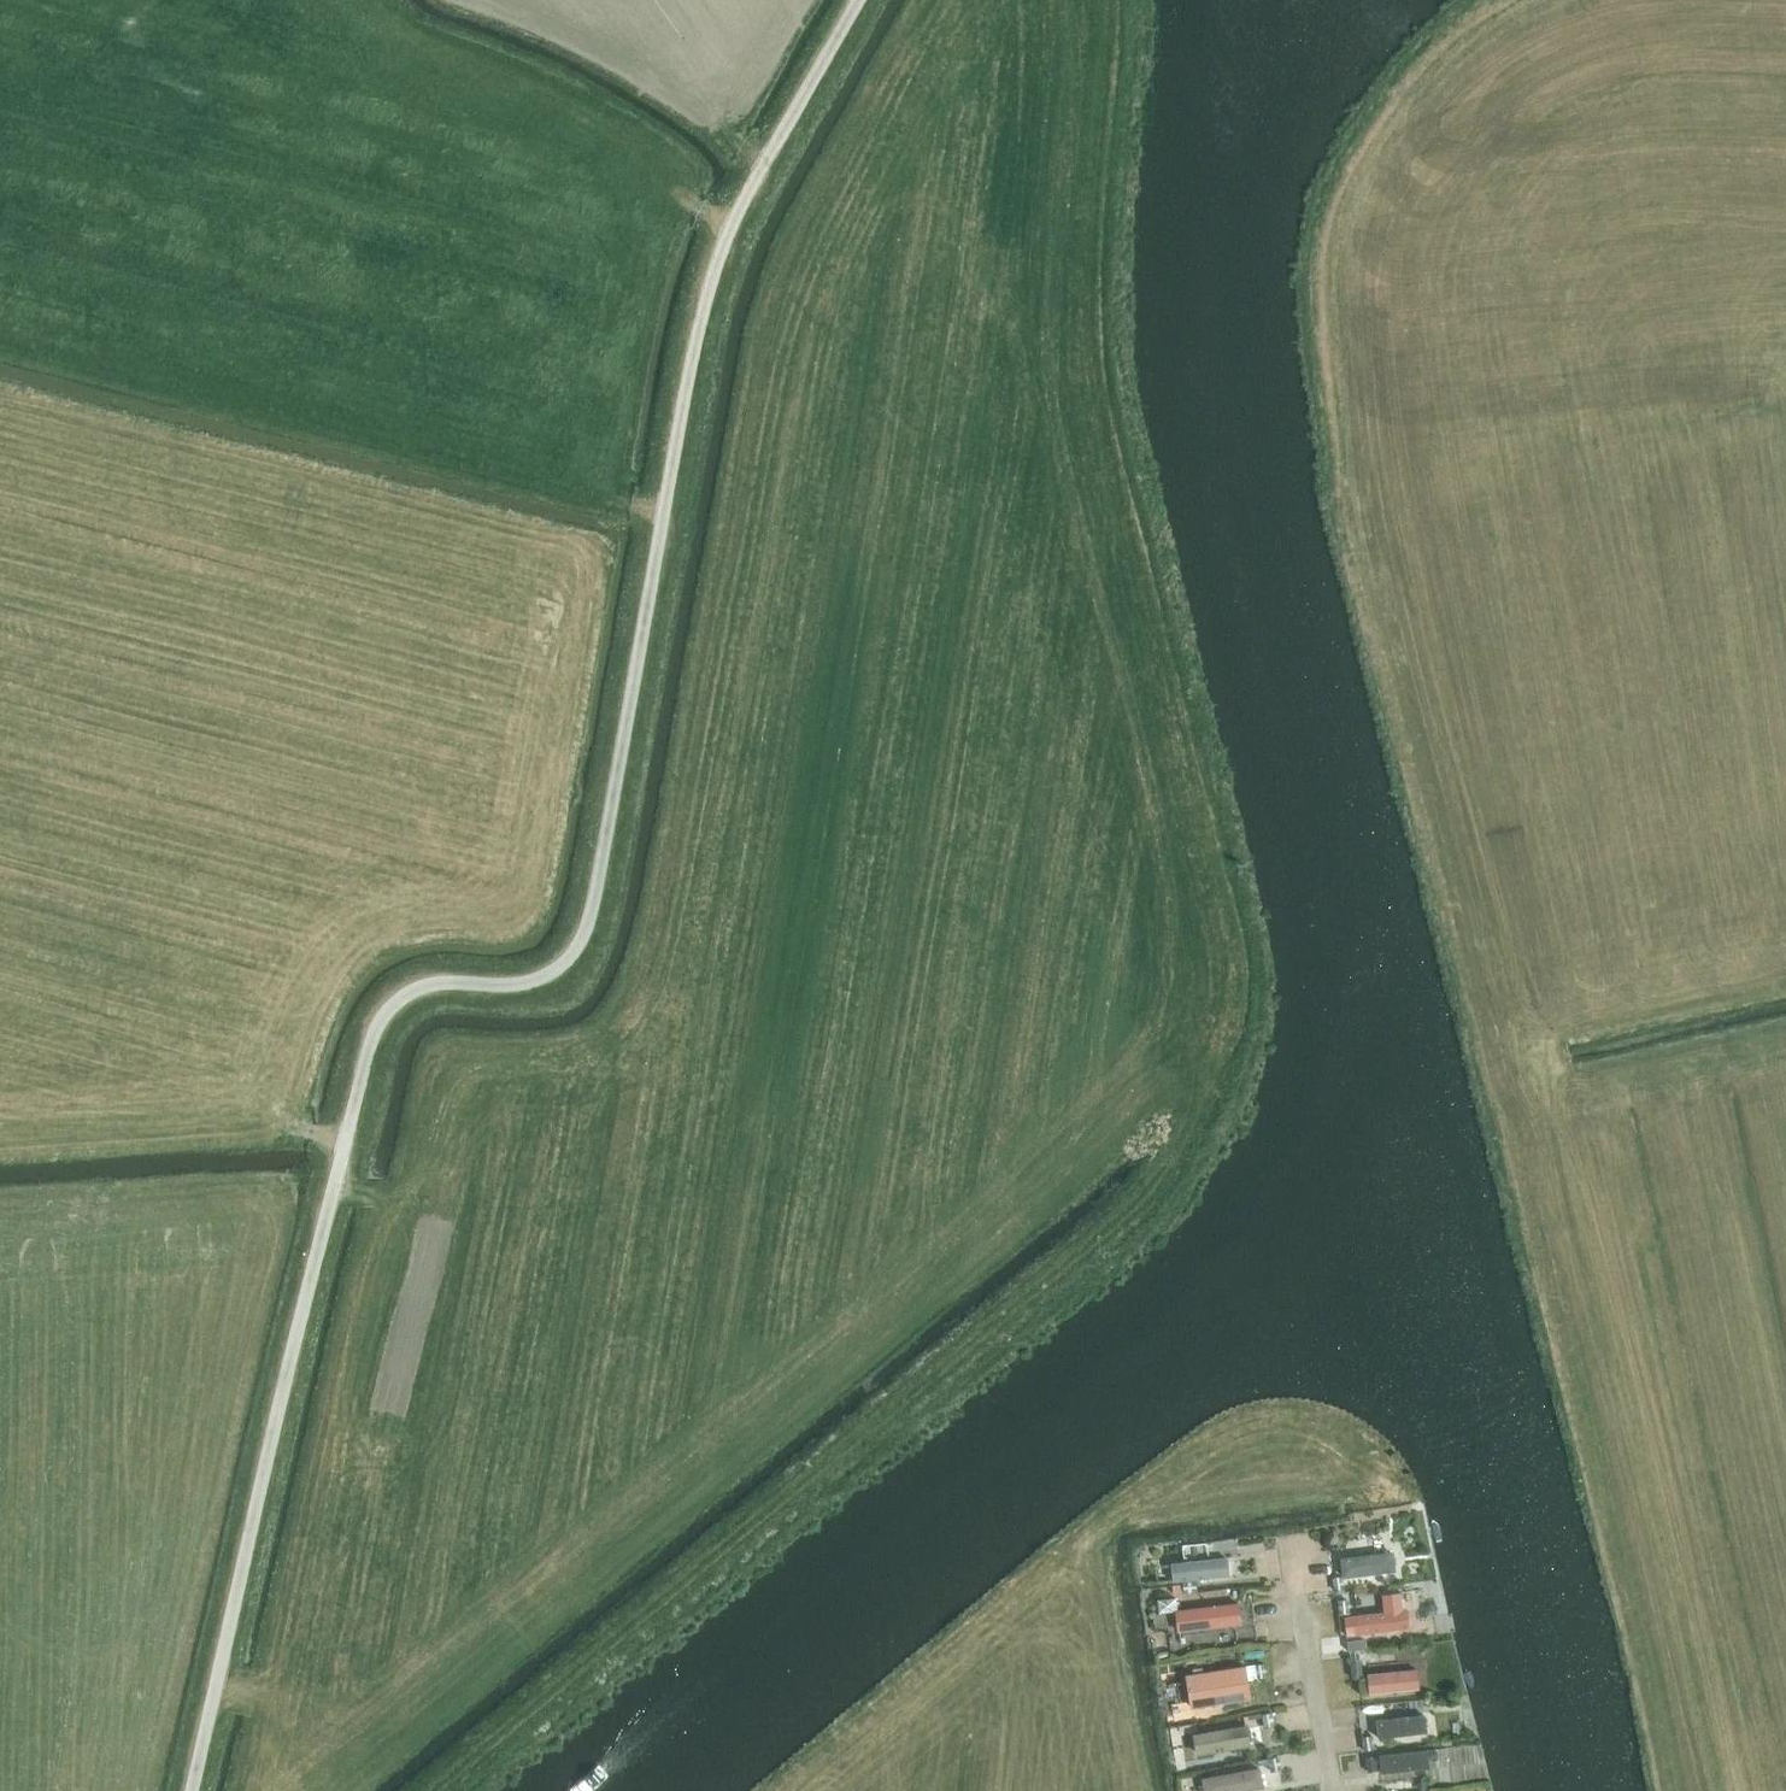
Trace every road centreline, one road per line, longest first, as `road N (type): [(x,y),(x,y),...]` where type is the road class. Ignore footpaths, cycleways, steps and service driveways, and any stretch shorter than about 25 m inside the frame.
road 1 (unclassified): [(194,1790),(374,1032),(403,996),(423,987),(536,980),(574,951),(594,892),(710,286),(731,226),(858,0)]

